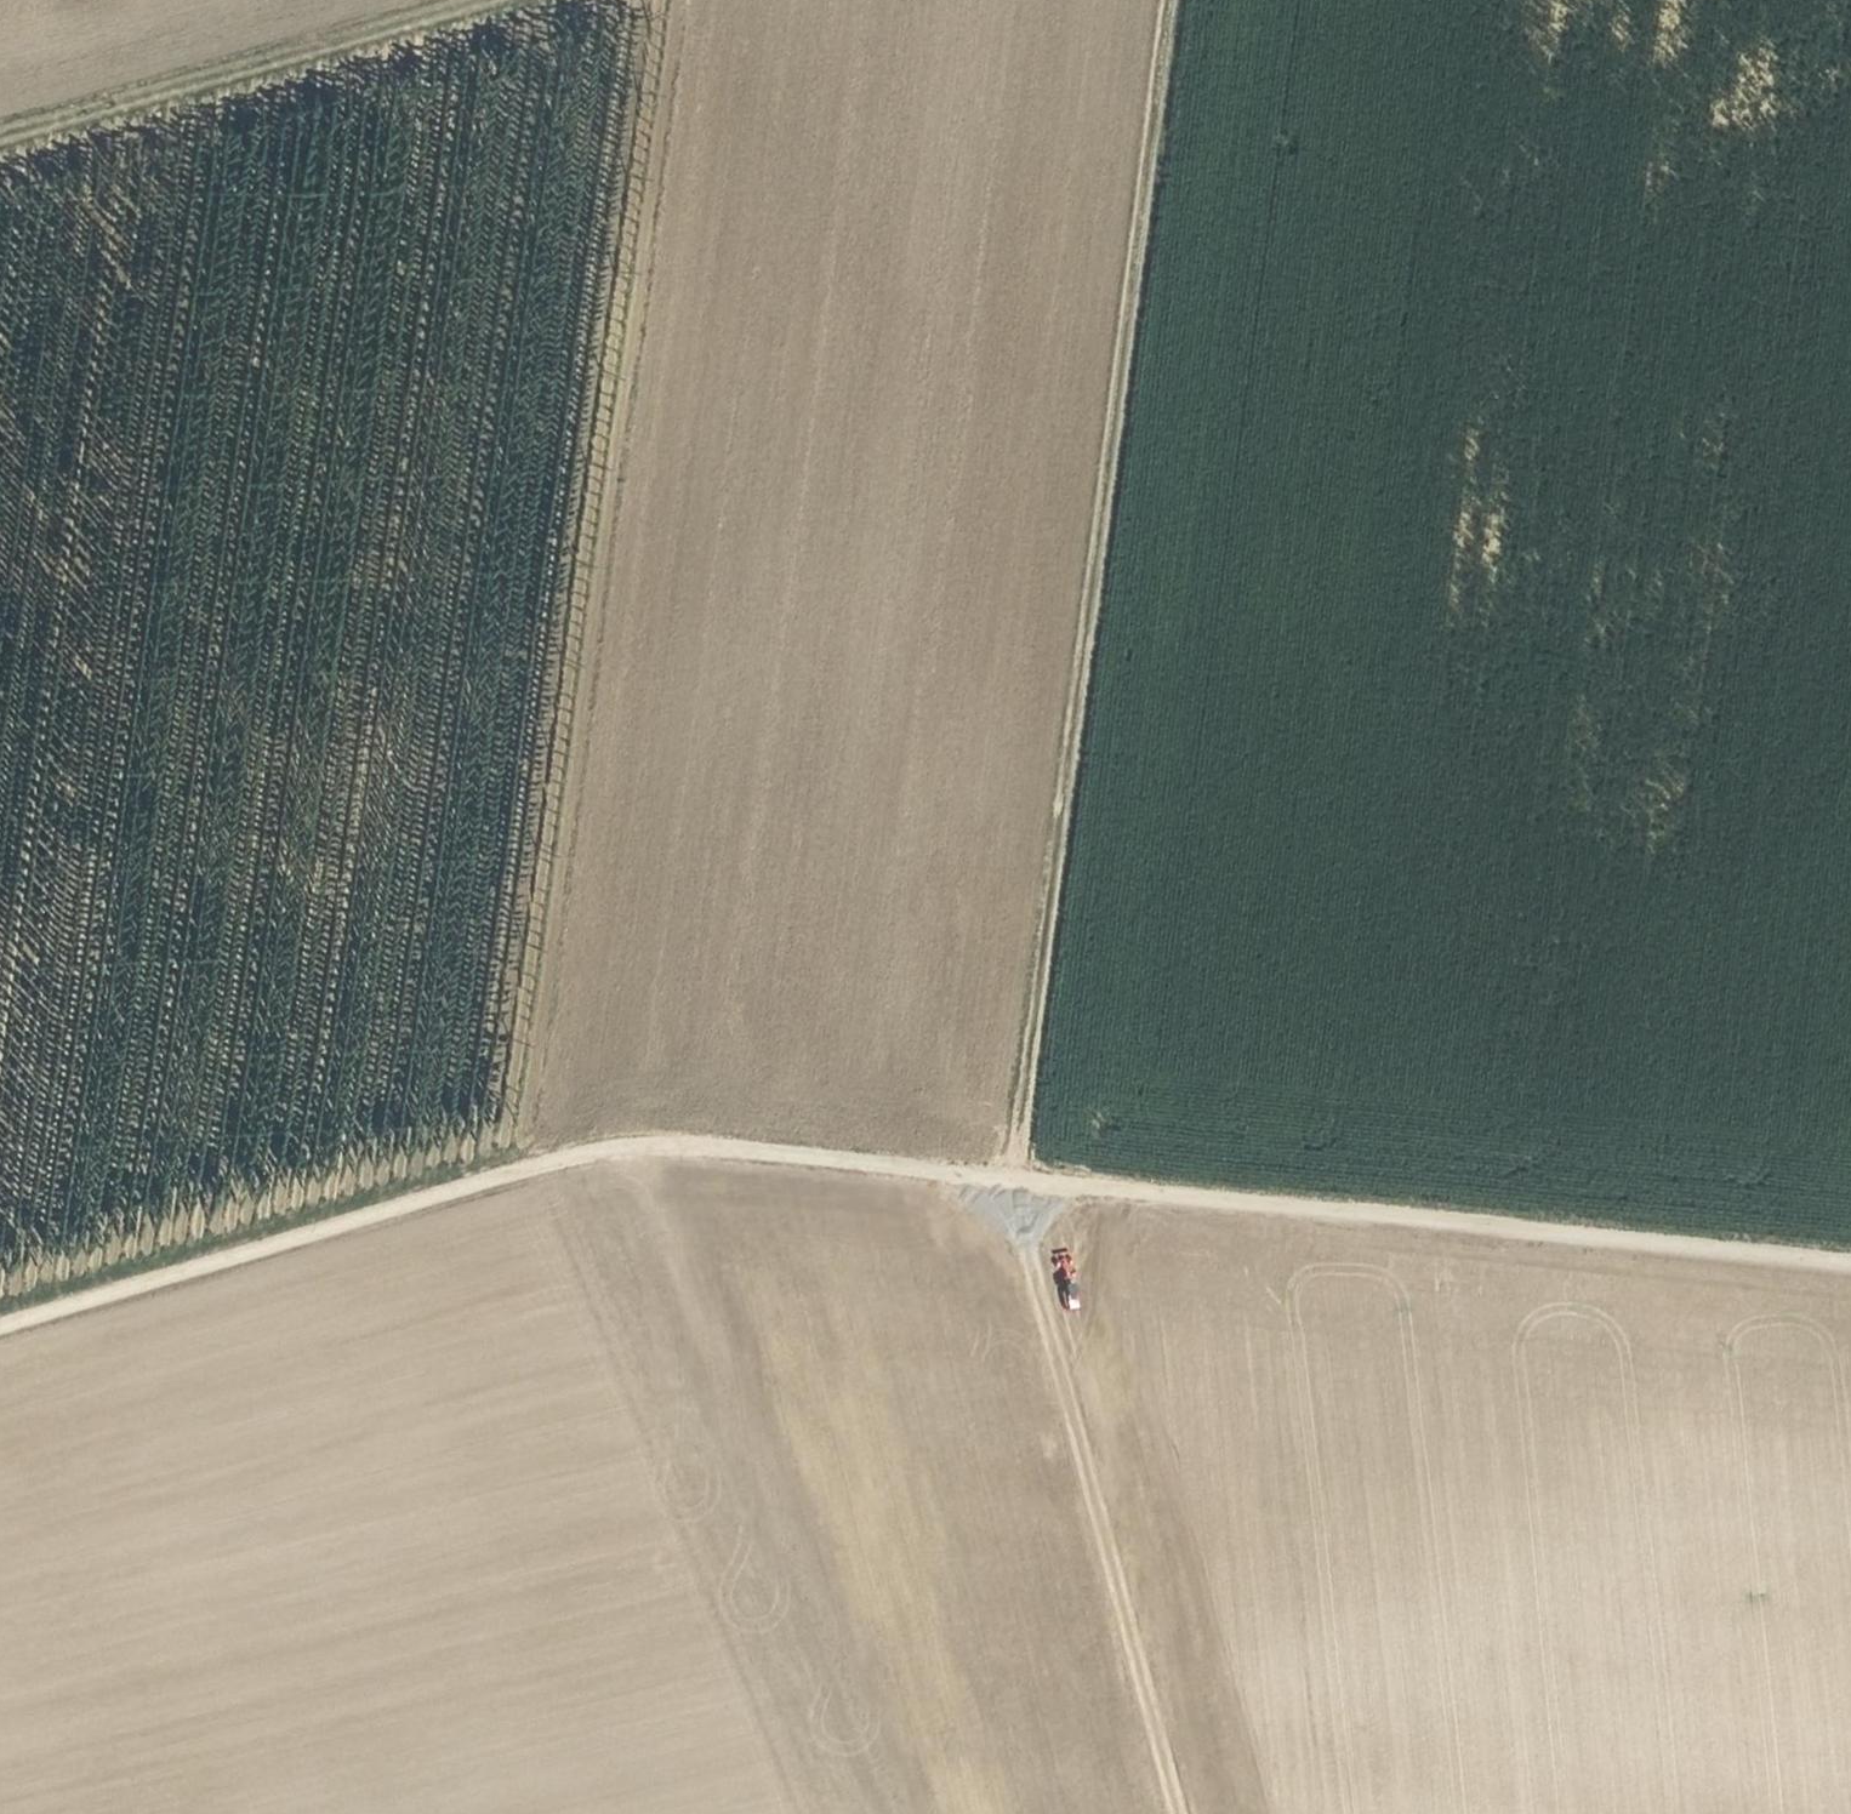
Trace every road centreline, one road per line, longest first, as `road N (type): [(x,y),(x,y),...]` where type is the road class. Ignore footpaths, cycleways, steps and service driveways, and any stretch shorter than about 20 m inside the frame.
road 1 (track): [(1850,1244),(650,1123),(0,1317)]
road 2 (track): [(1193,1813),(1025,1161),(1174,0)]
road 3 (track): [(465,0),(0,127)]

